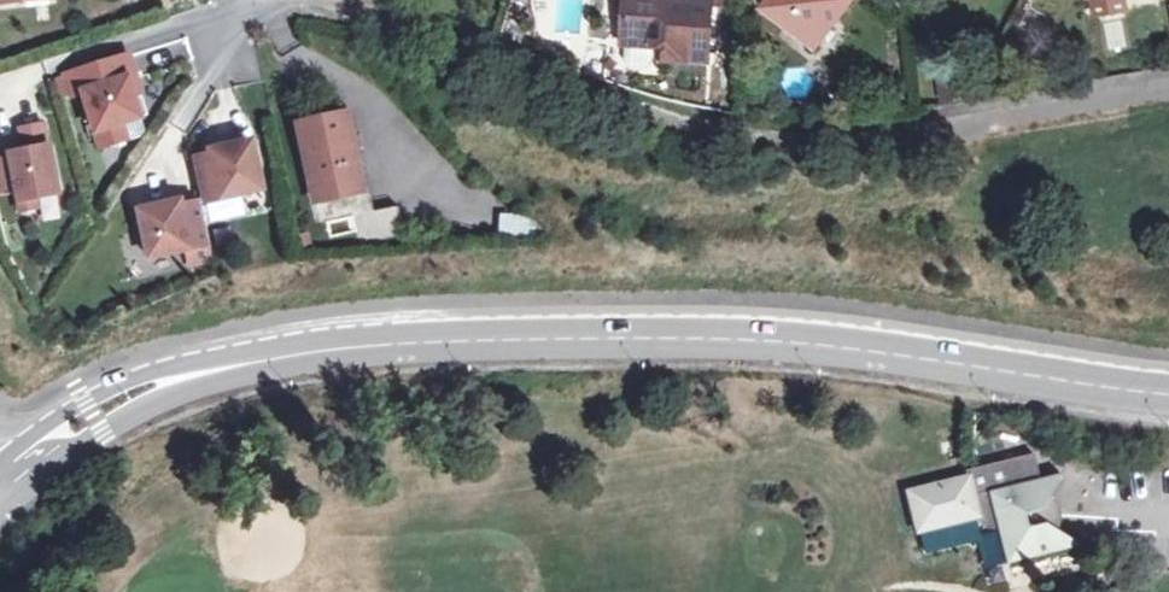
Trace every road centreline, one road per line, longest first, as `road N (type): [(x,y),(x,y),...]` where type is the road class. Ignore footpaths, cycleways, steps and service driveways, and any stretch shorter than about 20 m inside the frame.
road 1 (secondary): [(1168,393),(861,348),(670,337),(376,346),(264,360)]
road 2 (secondary): [(264,360),(113,385),(41,429),(0,466)]
road 3 (secondary): [(12,493),(67,448),(153,399),(264,360)]

